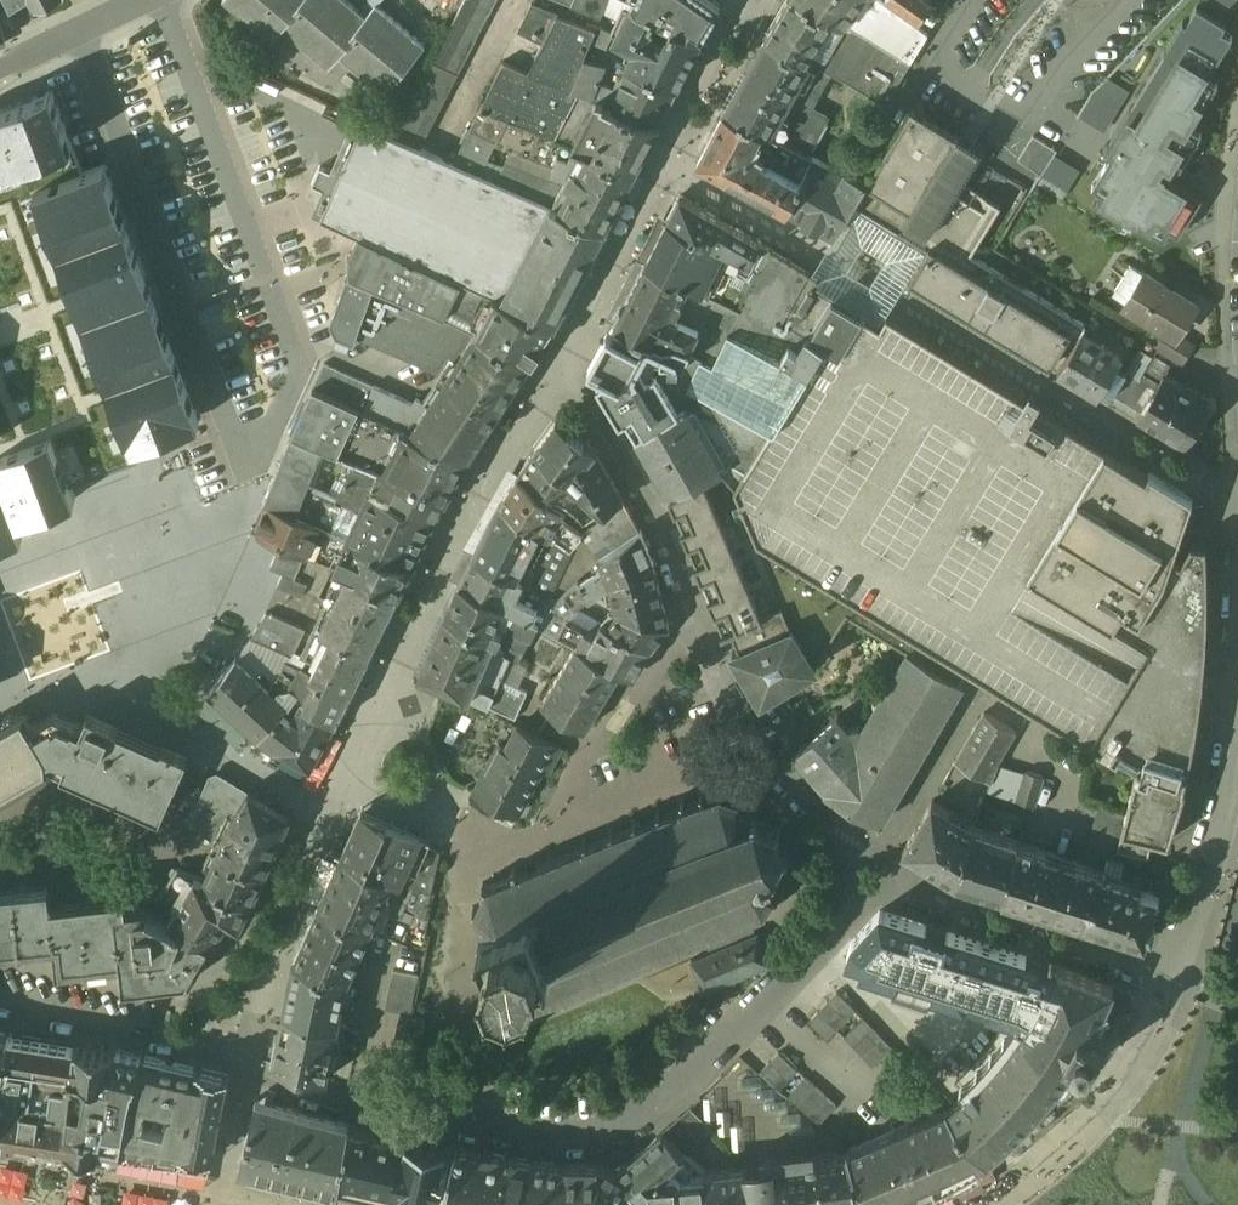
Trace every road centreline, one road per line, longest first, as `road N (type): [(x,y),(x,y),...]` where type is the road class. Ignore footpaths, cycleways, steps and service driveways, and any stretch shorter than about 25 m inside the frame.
road 1 (residential): [(855,897),(682,1083),(648,1112),(613,1125),(533,1128),(331,1091),(250,1063)]
road 2 (residential): [(879,890),(1183,985)]
road 3 (residential): [(855,879),(733,696),(704,620)]
road 4 (residential): [(250,1063),(0,992)]
road 5 (residential): [(1045,1175),(1116,1101),(1183,985)]
road 6 (residential): [(870,875),(970,707)]
road 7 (residential): [(149,0),(0,71)]
road 8 (unclassified): [(1210,888),(1237,763)]

